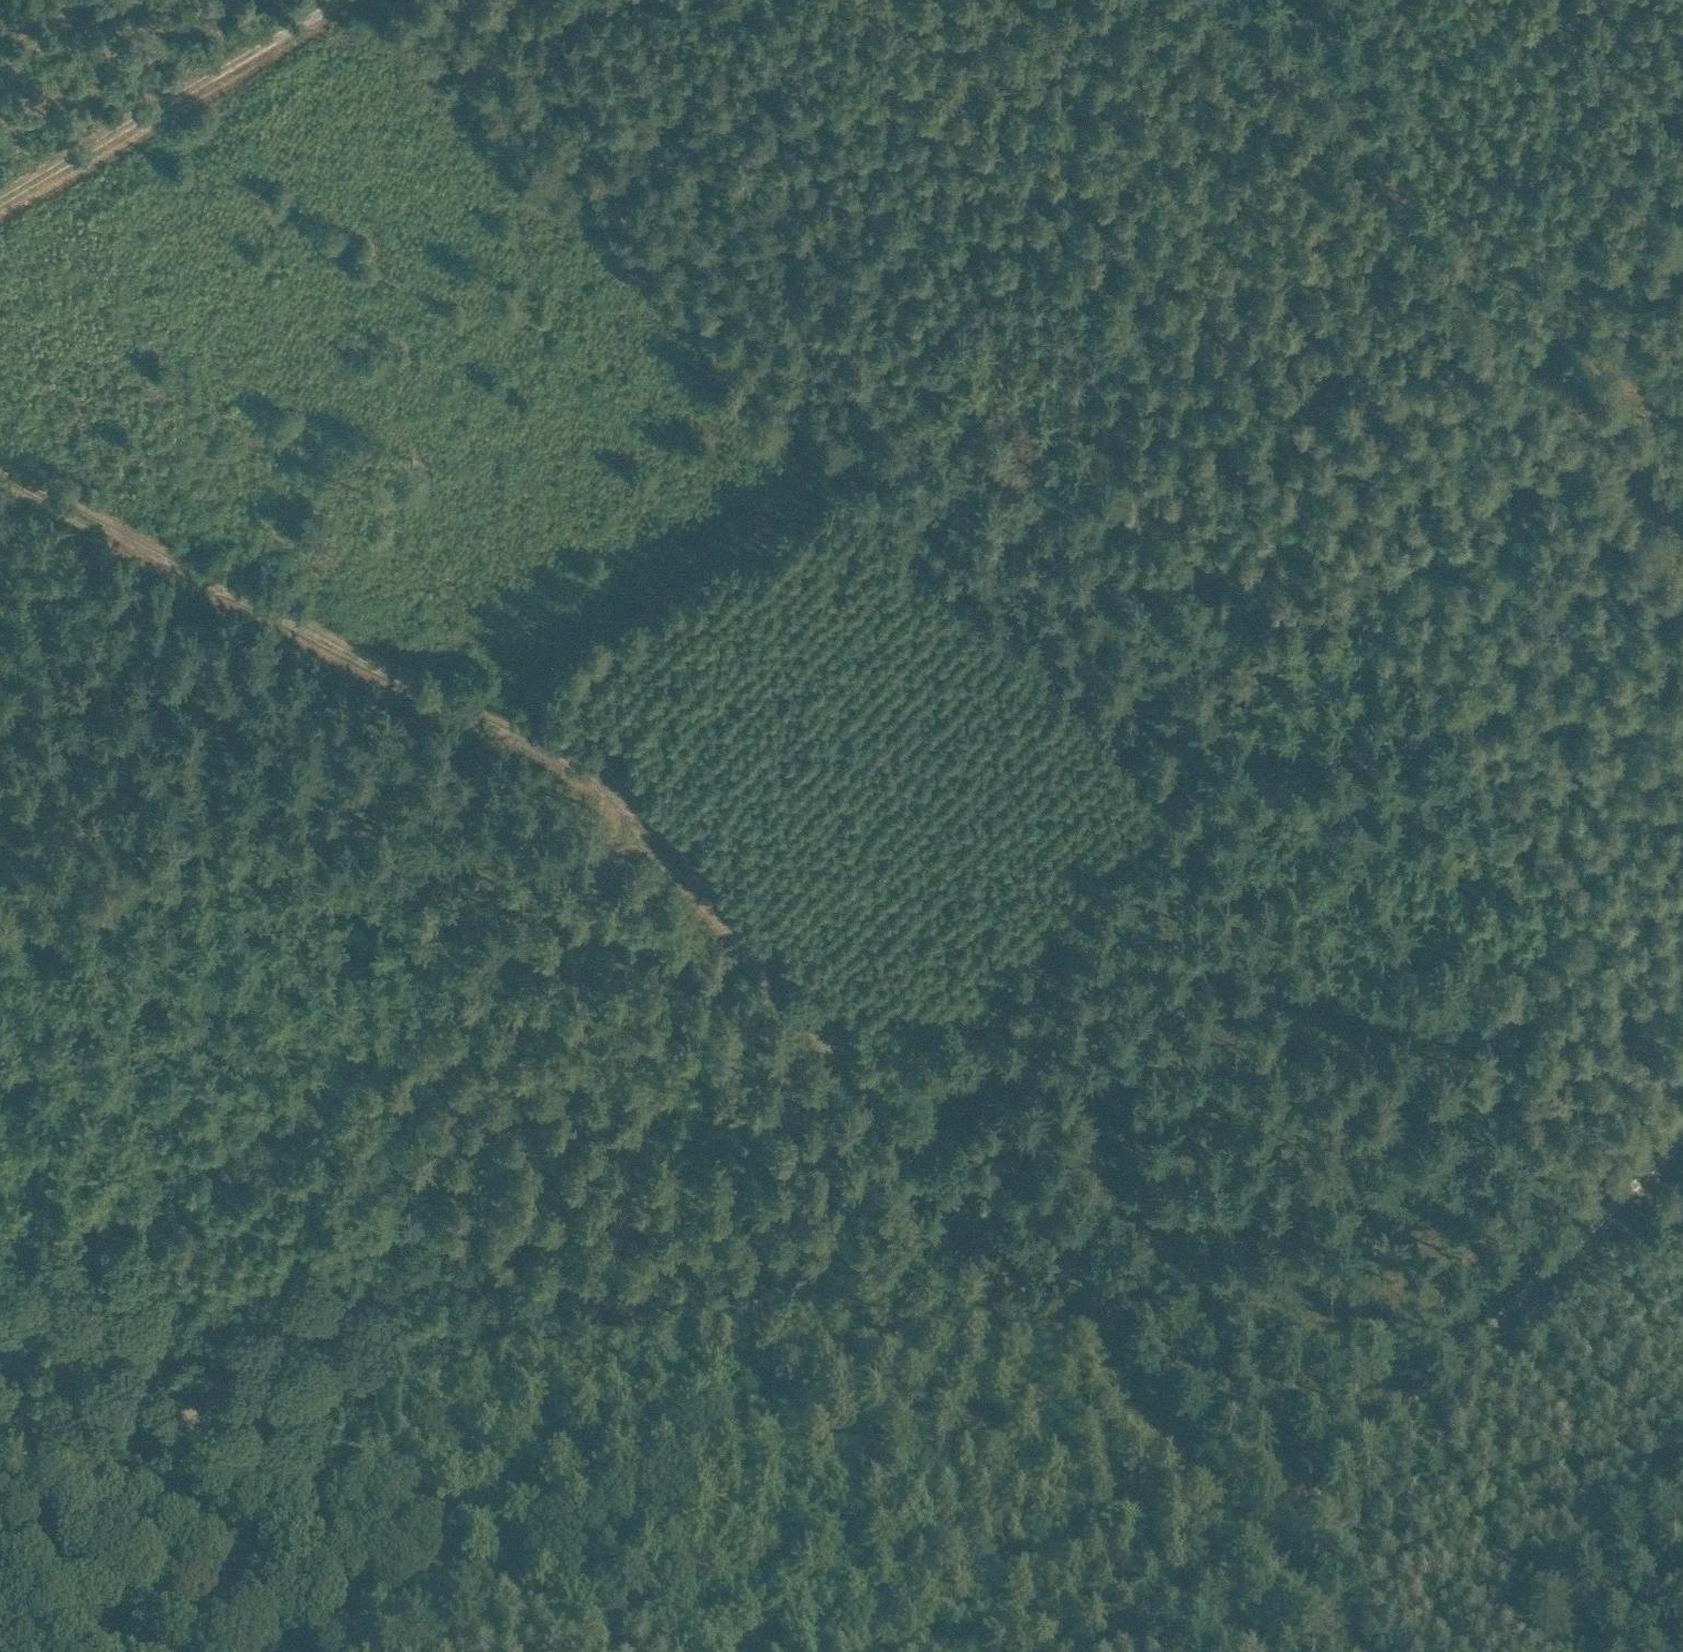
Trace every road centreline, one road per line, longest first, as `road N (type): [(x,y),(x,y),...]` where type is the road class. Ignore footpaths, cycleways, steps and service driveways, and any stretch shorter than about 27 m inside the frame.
road 1 (track): [(1344,1651),(623,799),(541,735),(0,451)]
road 2 (track): [(1682,508),(1266,0)]
road 3 (track): [(1295,1504),(1682,1150)]
road 4 (track): [(0,190),(328,0)]
road 5 (track): [(1295,1504),(1111,1651)]

